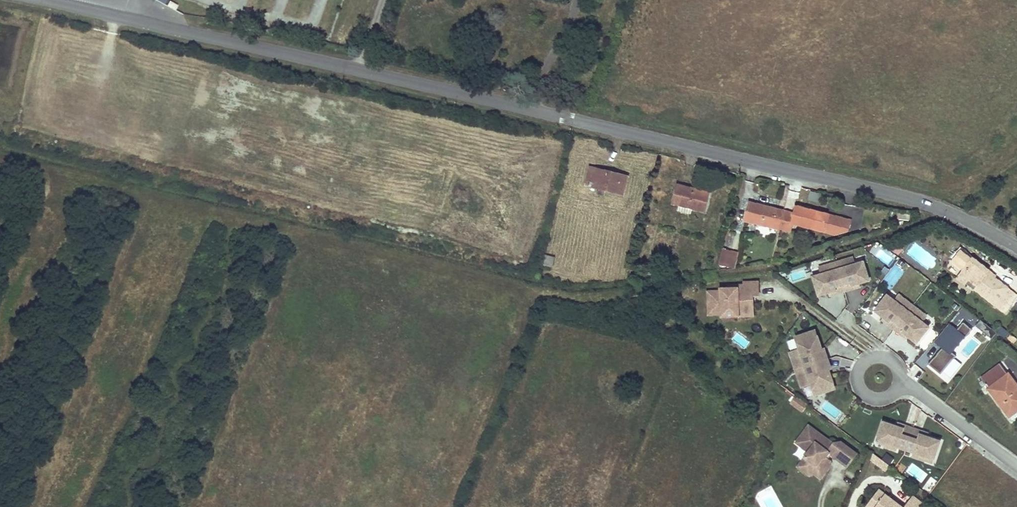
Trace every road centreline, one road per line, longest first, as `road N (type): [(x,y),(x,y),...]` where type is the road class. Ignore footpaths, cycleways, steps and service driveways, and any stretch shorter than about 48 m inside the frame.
road 1 (tertiary): [(45,0),(906,197),(1016,248)]
road 2 (residential): [(1016,463),(898,382)]
road 3 (residential): [(898,382),(885,359),(859,370),(868,397),(896,389)]

